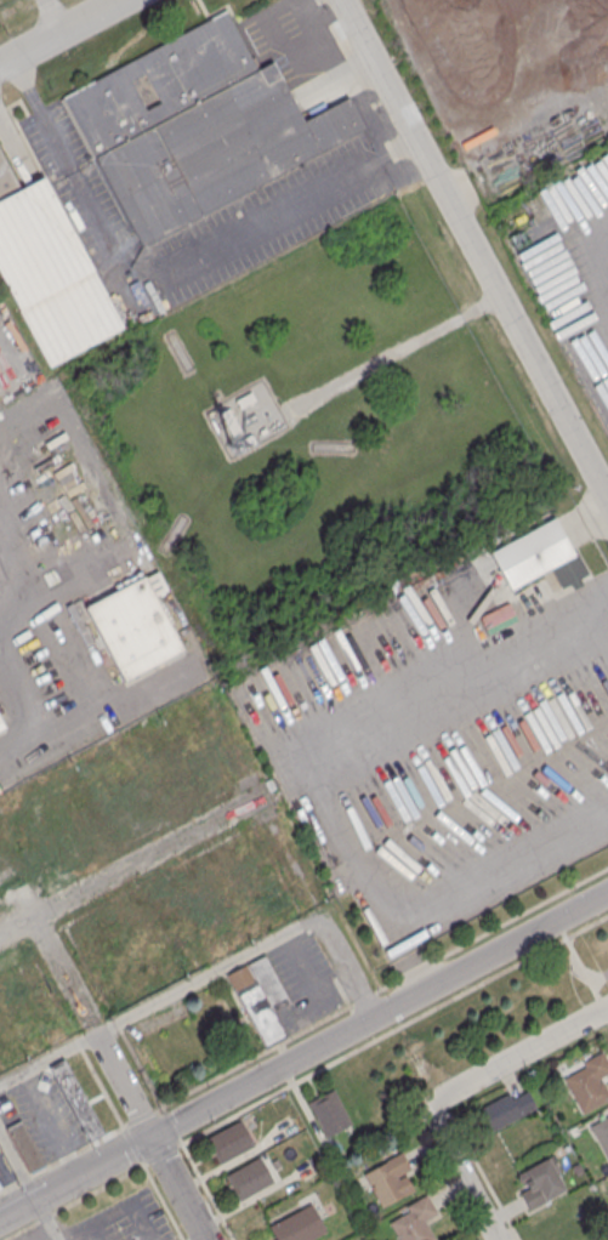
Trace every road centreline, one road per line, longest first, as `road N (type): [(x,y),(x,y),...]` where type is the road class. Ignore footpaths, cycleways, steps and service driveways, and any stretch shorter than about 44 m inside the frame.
road 1 (residential): [(607,892),(0,1217)]
road 2 (residential): [(607,499),(339,0)]
road 3 (residential): [(273,792),(0,937)]
road 4 (residential): [(607,1007),(442,1094),(432,1108)]
road 5 (residential): [(496,1239),(431,1124),(432,1108)]
road 6 (residential): [(121,0),(0,64)]

